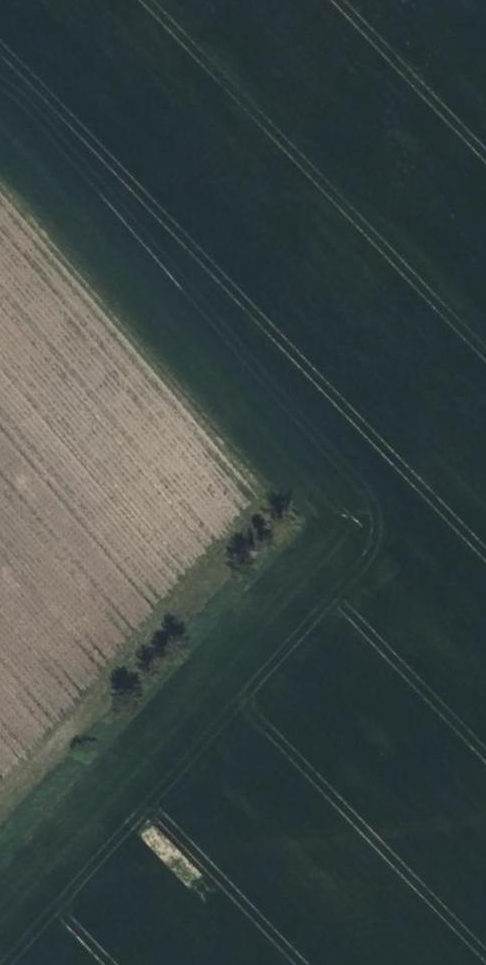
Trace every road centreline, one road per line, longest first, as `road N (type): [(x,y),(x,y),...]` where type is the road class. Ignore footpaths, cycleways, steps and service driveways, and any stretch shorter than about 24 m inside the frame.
road 1 (track): [(0,807),(272,505),(0,184)]

